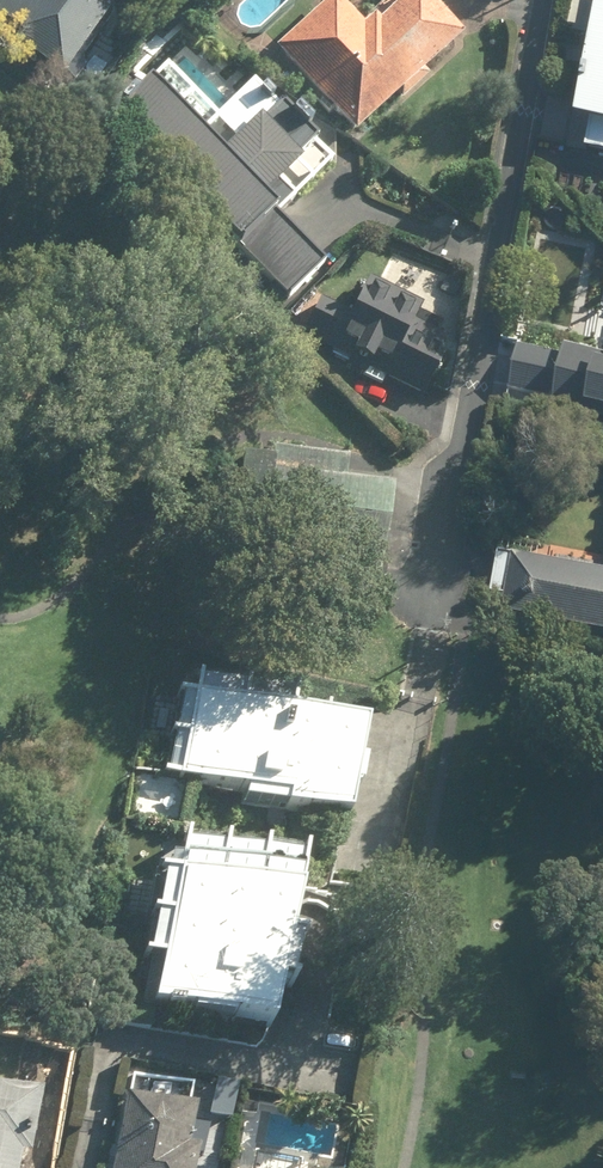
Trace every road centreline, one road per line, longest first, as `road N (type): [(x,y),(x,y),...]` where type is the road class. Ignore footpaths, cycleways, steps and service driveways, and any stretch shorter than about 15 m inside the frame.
road 1 (residential): [(449,596),(553,0)]

